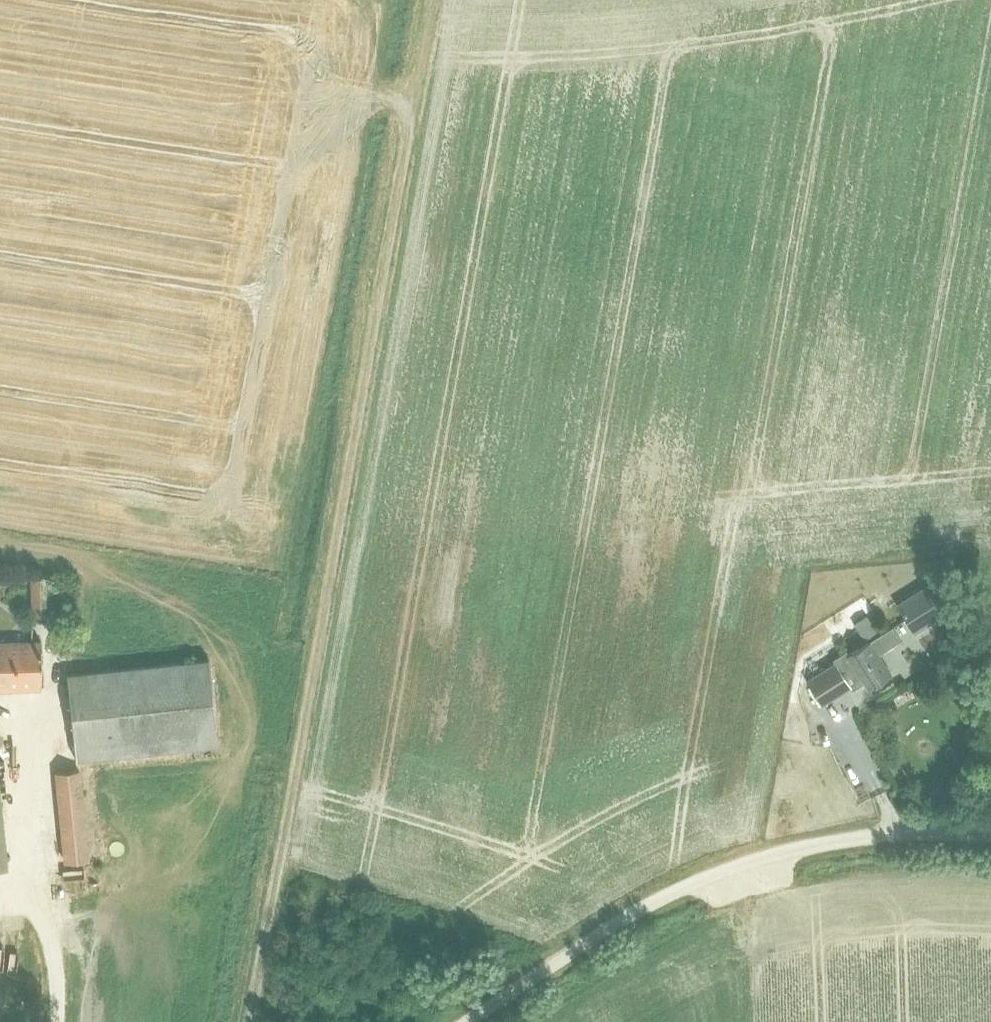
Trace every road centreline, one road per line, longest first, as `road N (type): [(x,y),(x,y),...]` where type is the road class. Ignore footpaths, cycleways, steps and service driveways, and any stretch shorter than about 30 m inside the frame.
road 1 (track): [(248,1021),(419,0)]
road 2 (unclassified): [(468,1021),(662,898),(741,868),(812,846),(901,835),(990,839)]

